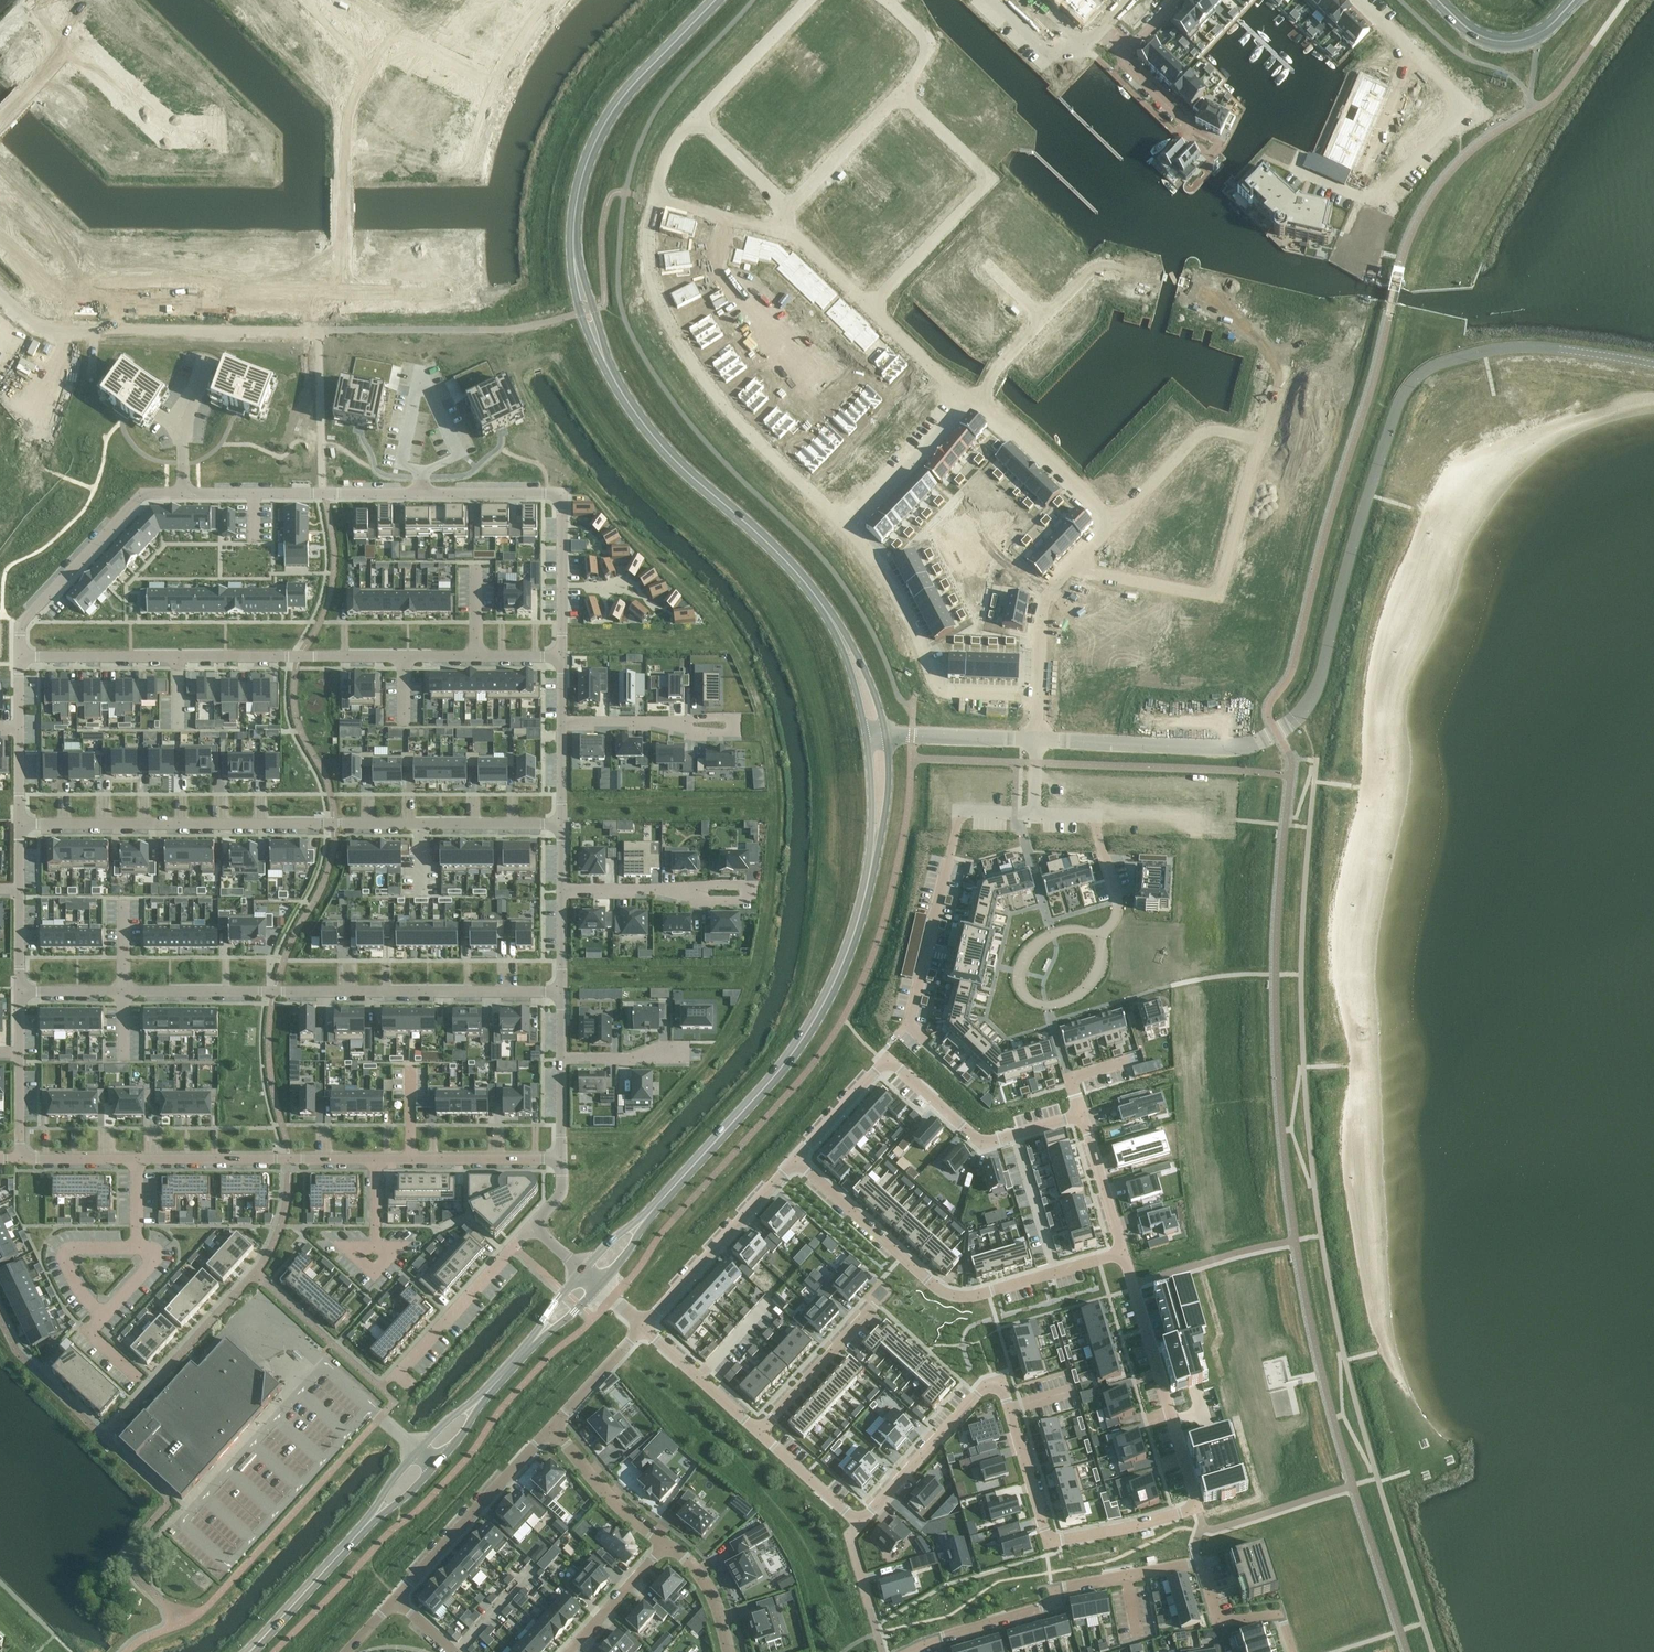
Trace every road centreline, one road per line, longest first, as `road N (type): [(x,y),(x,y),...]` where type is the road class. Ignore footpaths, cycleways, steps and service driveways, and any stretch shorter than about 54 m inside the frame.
road 1 (residential): [(843,1528),(869,1515),(974,1395),(1002,1380),(1050,1545),(1196,1506),(1123,1253)]
road 2 (unclassified): [(1277,732),(1300,712),(1320,676),(1380,455),(1397,406),(1417,376),(1459,357),(1511,347),(1653,364)]
road 3 (residential): [(22,622),(143,493),(564,495)]
road 4 (residential): [(563,656),(21,656)]
road 5 (residential): [(21,825),(562,824)]
road 6 (residential): [(561,991),(22,992)]
road 7 (residential): [(907,1651),(1049,1605),(1068,1587),(1201,1561),(1217,1620),(1282,1613),(1294,1651)]
road 8 (secondary): [(872,861),(849,950),(798,1049),(642,1222)]
road 9 (residential): [(790,1161),(947,1293),(974,1295),(1123,1253)]
road 10 (secondary): [(596,340),(638,416),(808,582),(839,632)]
road 11 (residential): [(790,1161),(887,1055),(986,1145),(1083,1117)]
road 12 (residential): [(22,1158),(378,1159)]
road 13 (residential): [(652,200),(643,236),(649,291),(666,326),(734,419),(809,489)]
road 14 (residential): [(317,303),(60,303),(0,248)]
road 15 (residential): [(317,330),(35,326),(0,292)]
road 16 (secondary): [(715,0),(606,119),(579,193),(576,276)]
road 17 (residential): [(927,1043),(908,1027),(960,811),(1035,813)]
road 18 (residential): [(865,310),(990,177),(901,92)]
road 19 (residential): [(839,518),(899,606),(932,685),(952,696),(1037,695)]
road 20 (residential): [(339,305),(344,107),(381,33)]
road 21 (residential): [(1037,739),(1235,746),(1277,732)]
road 22 (residential): [(1187,289),(1245,305),(1236,338),(1285,353),(1268,423),(1256,437)]
road 23 (residential): [(551,1430),(399,1598)]
road 24 (residential): [(1408,50),(1461,109),(1371,201),(1356,194)]
road 25 (residential): [(637,1323),(790,1161)]
road 26 (residential): [(381,1389),(535,1229)]
road 27 (residential): [(1035,813),(1092,815),(1117,904),(1099,938)]
road 28 (residential): [(378,1159),(559,1165)]
road 29 (residential): [(1115,521),(1212,428),(1256,437)]
road 30 (secondary): [(252,1651),(373,1519)]
road 31 (residential): [(1115,521),(980,404)]
road 32 (residential): [(876,1304),(757,1433)]
road 33 (residential): [(839,518),(907,452),(955,389)]
road 34 (residential): [(926,364),(809,489)]
road 35 (residential): [(81,44),(170,130),(213,130)]
road 36 (secondary): [(1574,0),(1540,32),(1502,42),(1467,28),(1436,0)]
road 37 (residential): [(1256,437),(1212,595)]
road 38 (residential): [(695,118),(807,0)]
road 39 (residential): [(551,1430),(667,1544)]
road 40 (residential): [(901,92),(791,210)]
road 41 (secondary): [(478,1403),(450,1416),(385,1488),(373,1519)]
road 42 (residential): [(563,656),(564,495)]
road 43 (secondary): [(373,1519),(411,1494),(465,1432),(478,1403)]
road 44 (residential): [(643,1330),(757,1433)]
road 45 (residential): [(1408,50),(1356,194)]
road 46 (residential): [(887,738),(1037,739)]
road 47 (residential): [(317,330),(321,476)]
road 48 (residential): [(568,1651),(667,1544)]
road 49 (residential): [(1099,938),(1066,929),(1030,949),(1022,988),(1047,1005)]
road 50 (residential): [(1037,695),(1045,603),(1075,561)]
road 51 (residential): [(1212,595),(1101,577),(1075,561)]
road 52 (residential): [(1123,1253),(1083,1117)]
road 53 (residential): [(478,302),(339,305)]
road 54 (residential): [(643,1330),(551,1430)]
road 55 (residential): [(781,233),(652,200)]
road 56 (residential): [(1211,151),(1113,61)]
road 57 (residential): [(695,118),(791,210)]
road 58 (residential): [(757,1433),(837,1507),(843,1528)]
road 59 (residential): [(500,85),(381,33)]
road 60 (residential): [(691,892),(562,891)]
road 61 (residential): [(561,1059),(688,1051)]
road 62 (residential): [(667,1544),(704,1579),(728,1651)]
road 63 (residential): [(1044,319),(1100,265),(1146,276)]
road 64 (secondary): [(872,861),(888,791),(887,738)]
road 65 (residential): [(677,721),(697,733),(737,733),(735,716),(692,718)]
road 66 (secondary): [(867,741),(872,861)]
road 67 (residential): [(886,0),(931,41),(901,92)]

